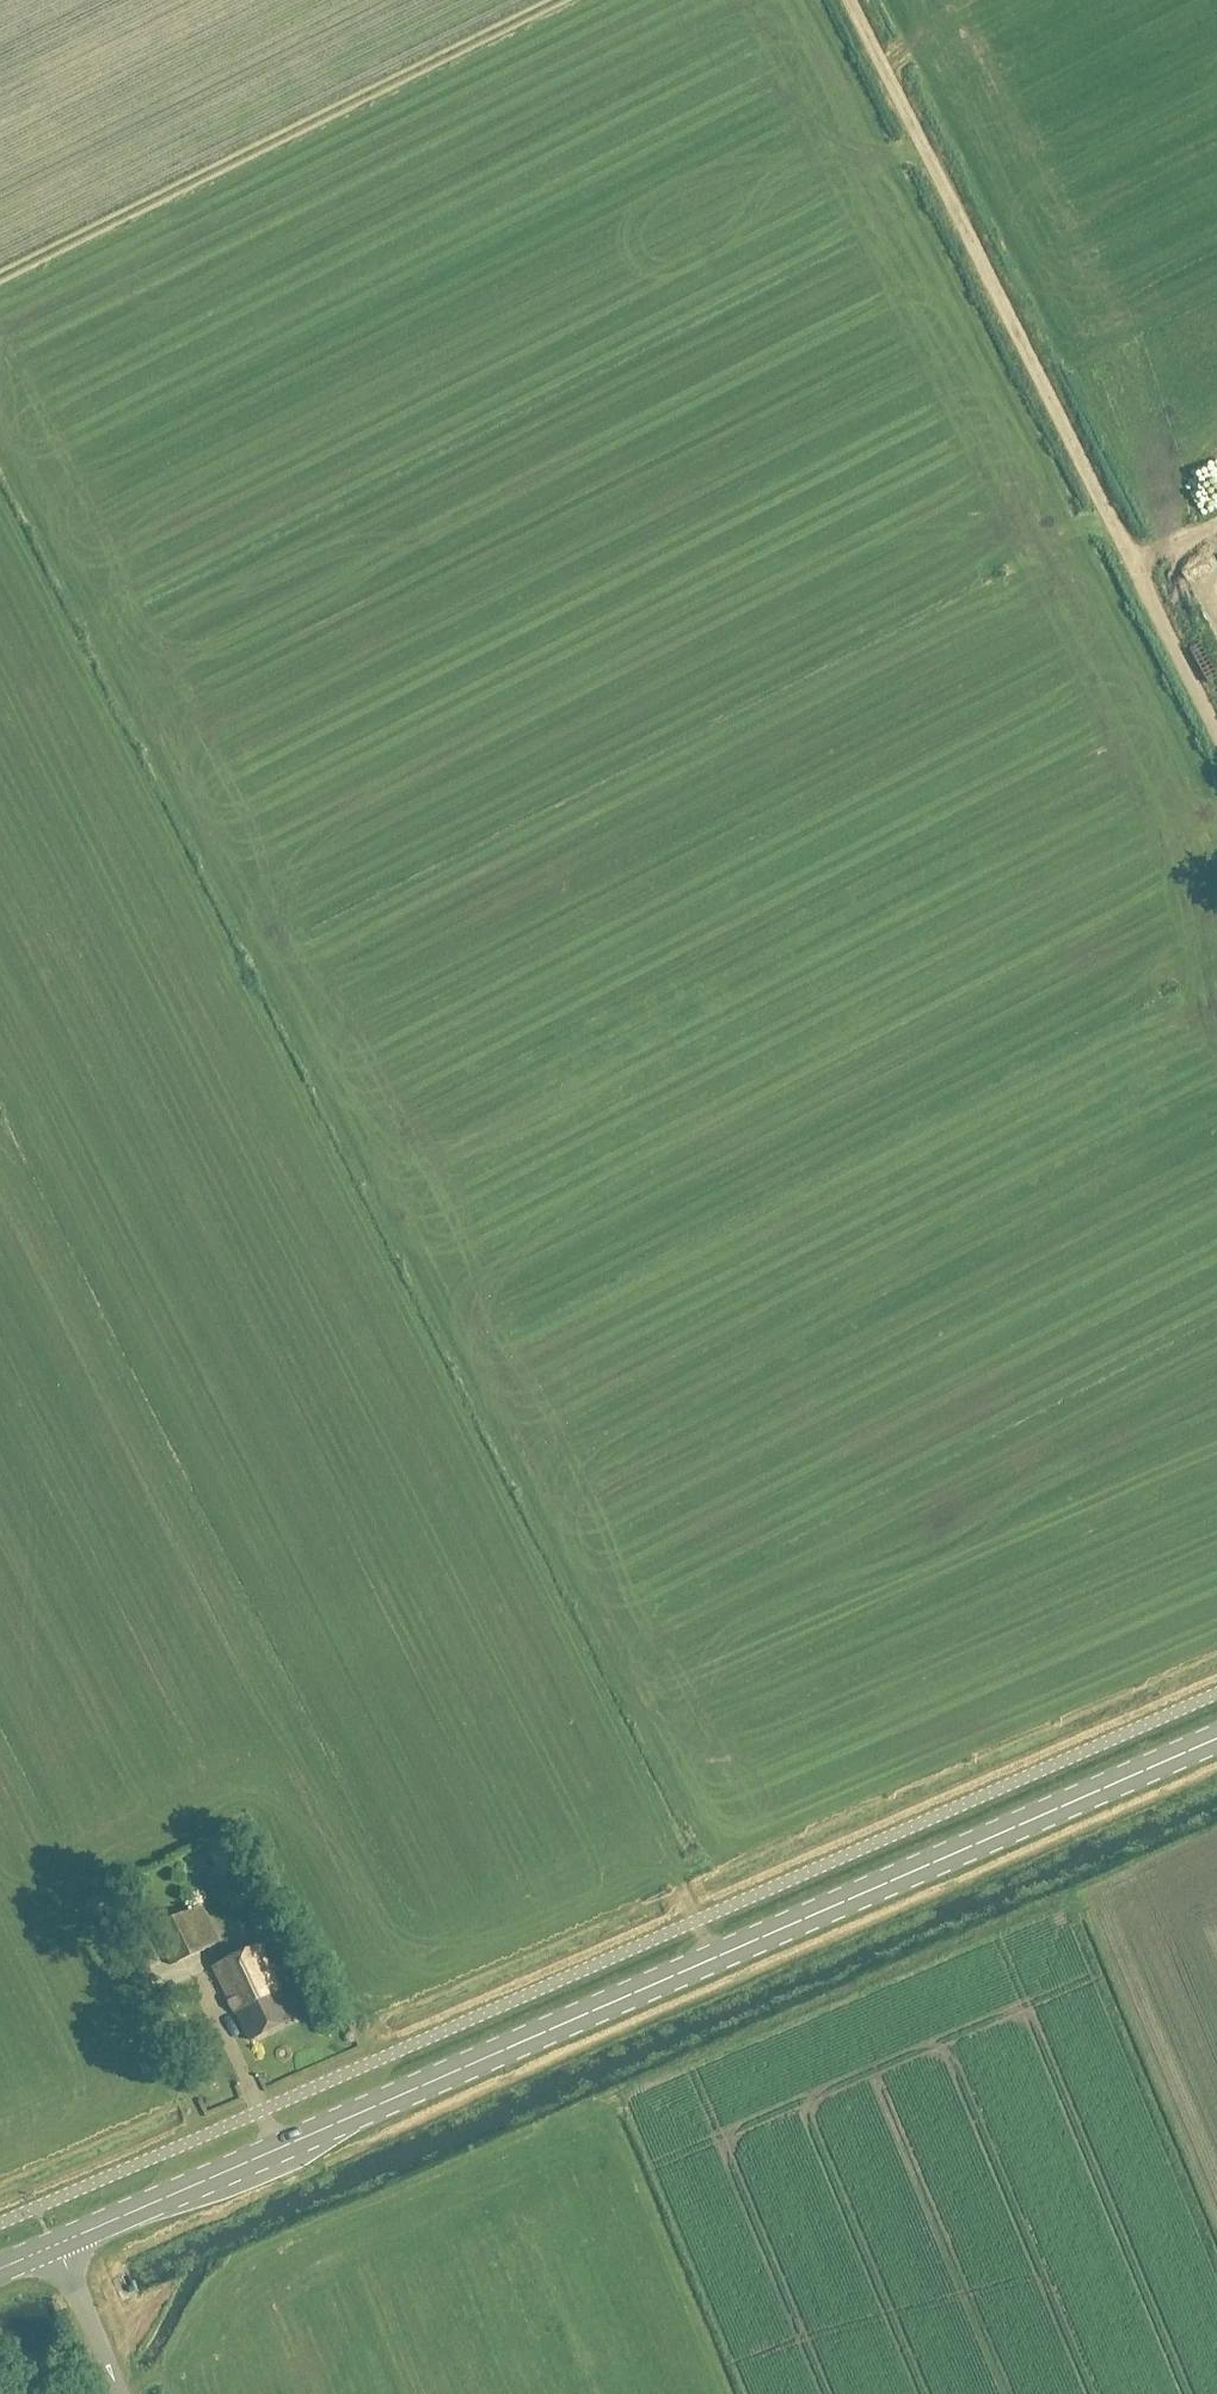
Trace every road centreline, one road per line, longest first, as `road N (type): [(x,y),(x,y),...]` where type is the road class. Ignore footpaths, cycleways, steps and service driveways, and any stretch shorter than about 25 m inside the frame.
road 1 (secondary): [(57,2243),(1216,1740)]
road 2 (track): [(846,0),(1216,733)]
road 3 (track): [(561,0),(0,277)]
road 4 (unclassified): [(120,2393),(57,2243)]

